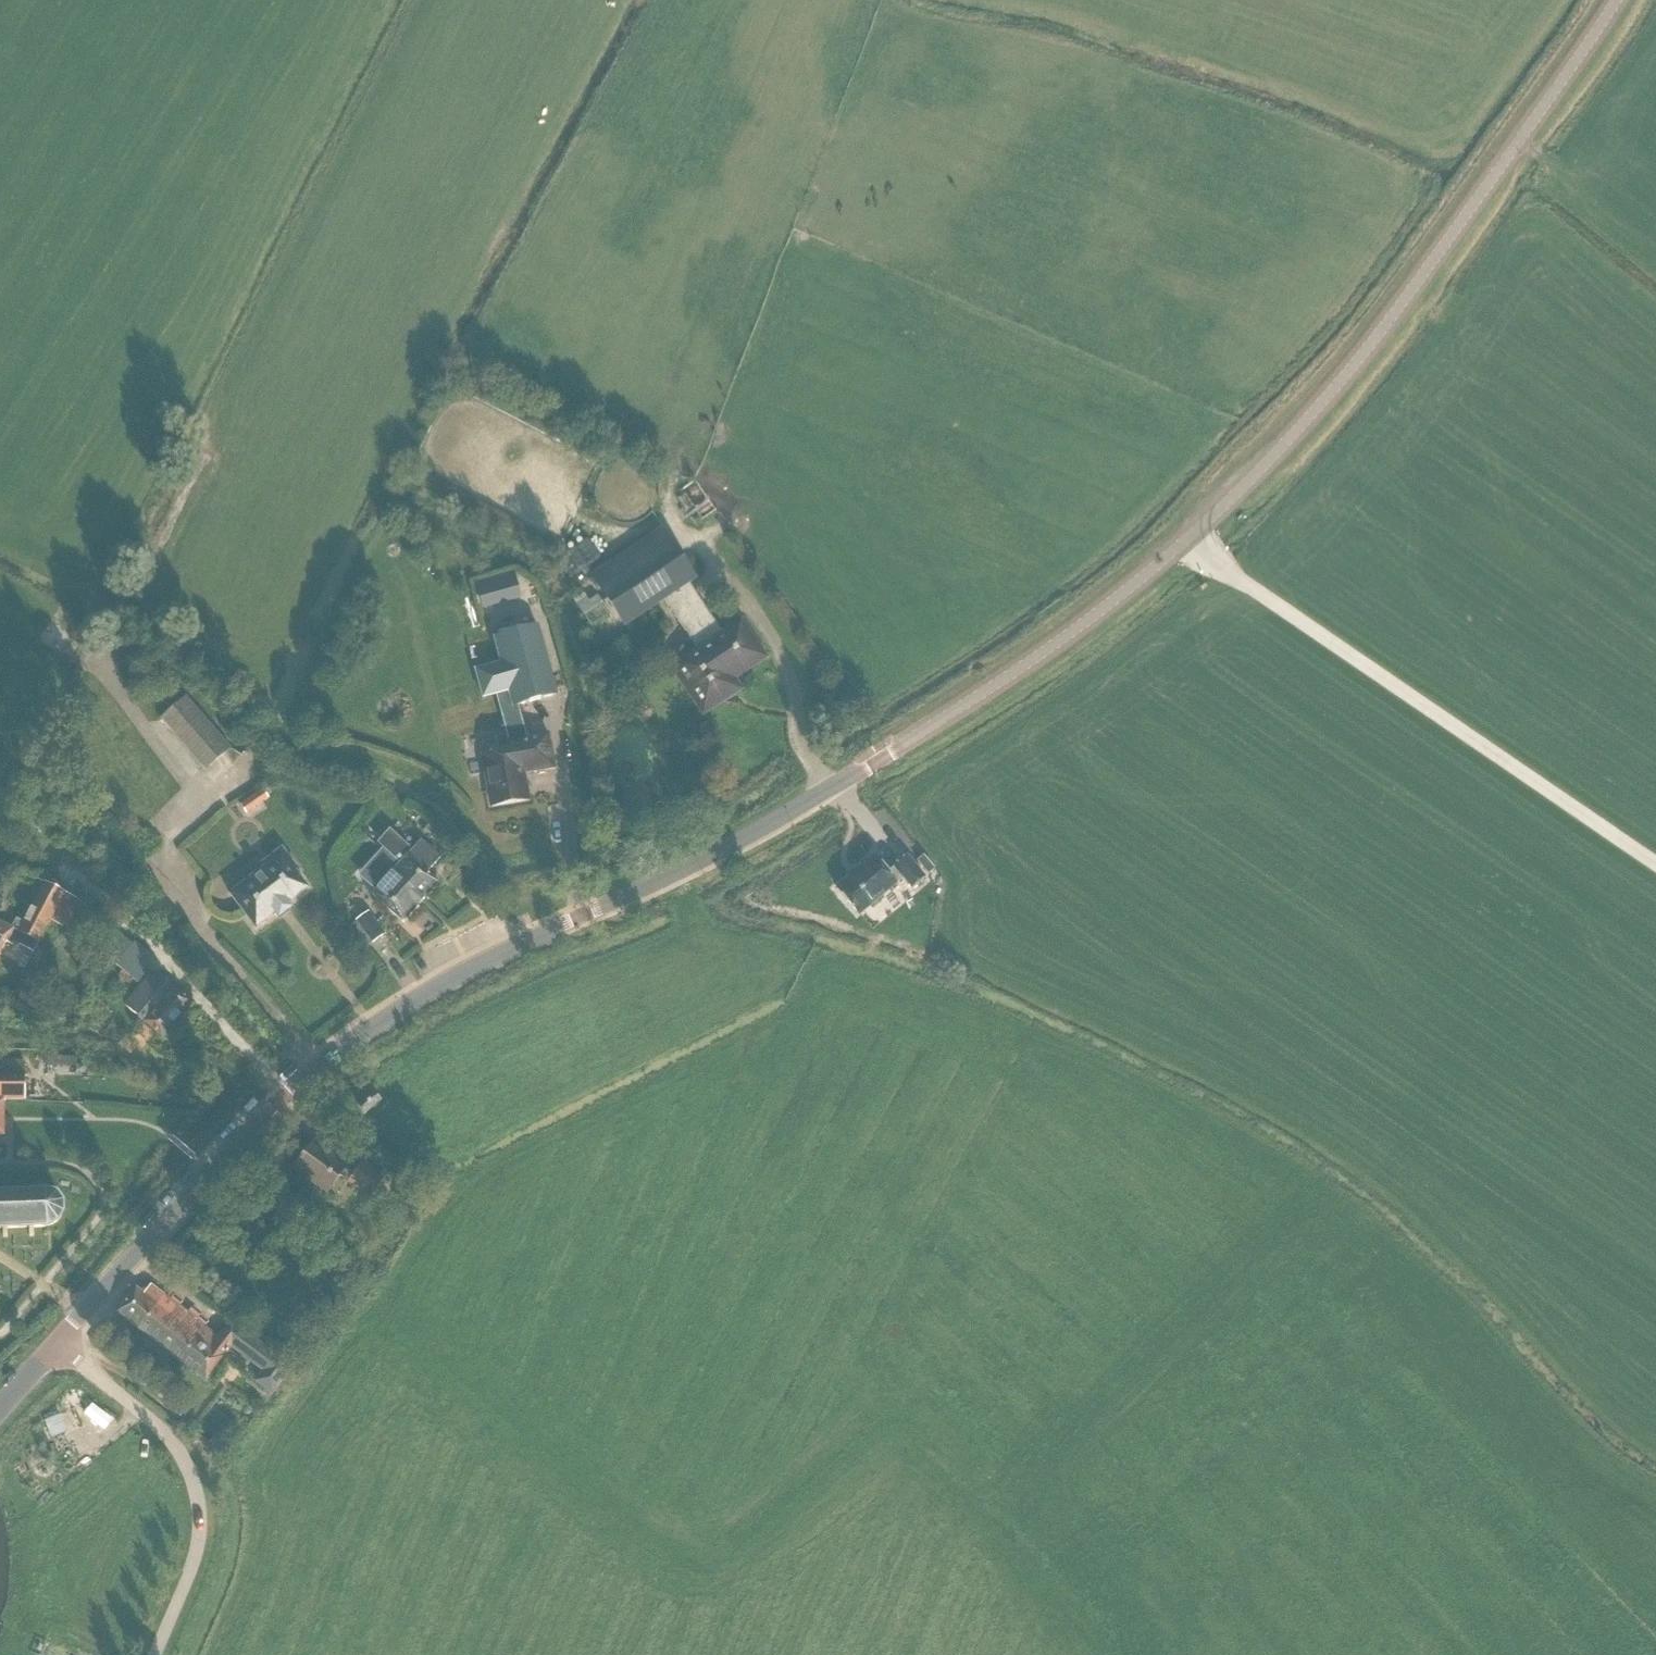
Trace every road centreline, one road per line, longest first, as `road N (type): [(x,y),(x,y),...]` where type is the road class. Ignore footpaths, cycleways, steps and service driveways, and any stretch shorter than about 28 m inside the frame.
road 1 (tertiary): [(57,1343),(254,1123),(357,1039),(471,969),(674,875),(860,774),(1039,657),(1185,542),(1377,350),(1622,0)]
road 2 (unclassified): [(155,1654),(199,1546),(194,1478),(175,1444),(57,1343)]

